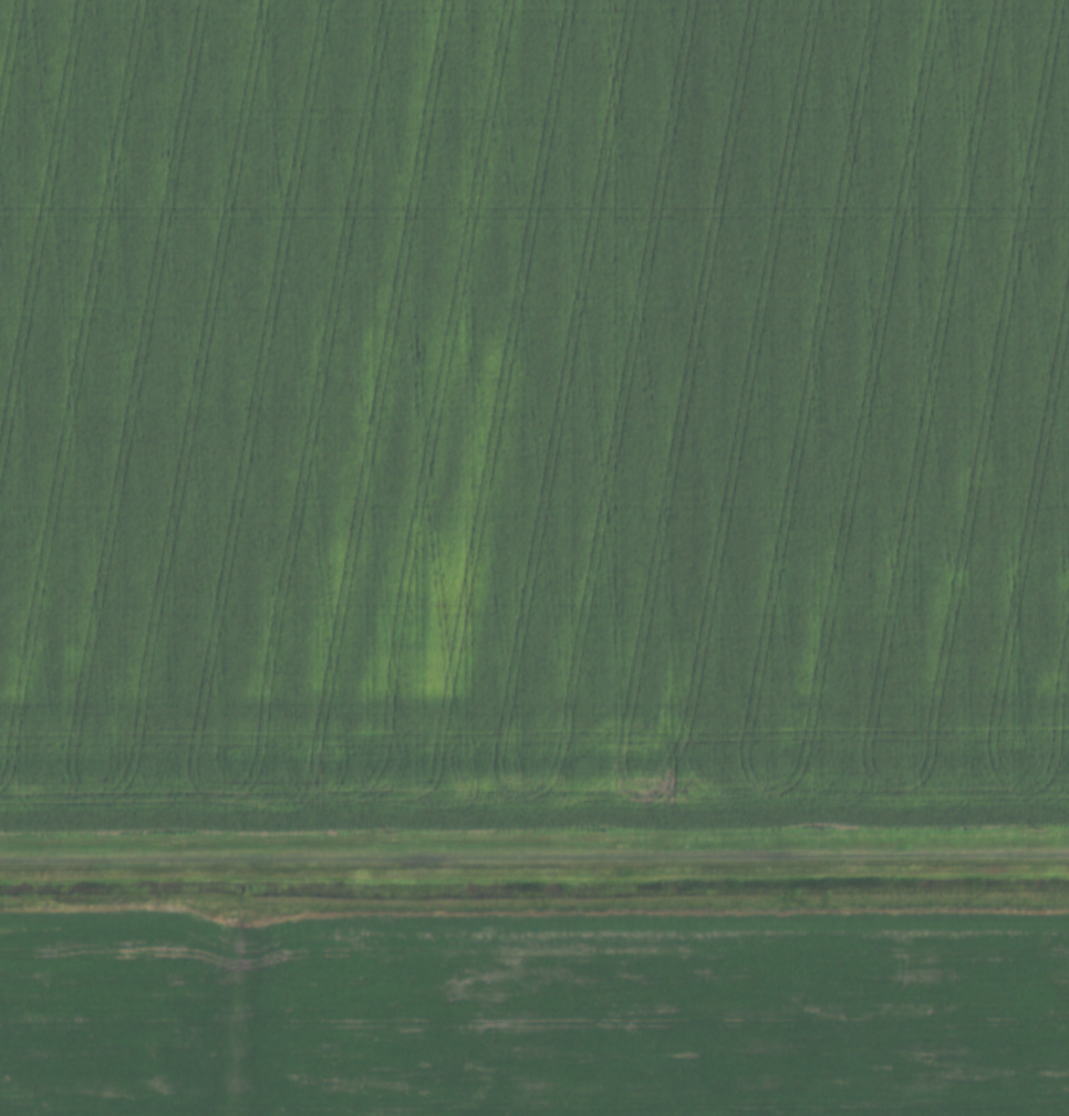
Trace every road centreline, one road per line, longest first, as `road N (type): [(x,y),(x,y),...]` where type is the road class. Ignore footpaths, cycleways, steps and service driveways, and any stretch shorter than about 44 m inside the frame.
road 1 (track): [(1068,852),(0,860)]

